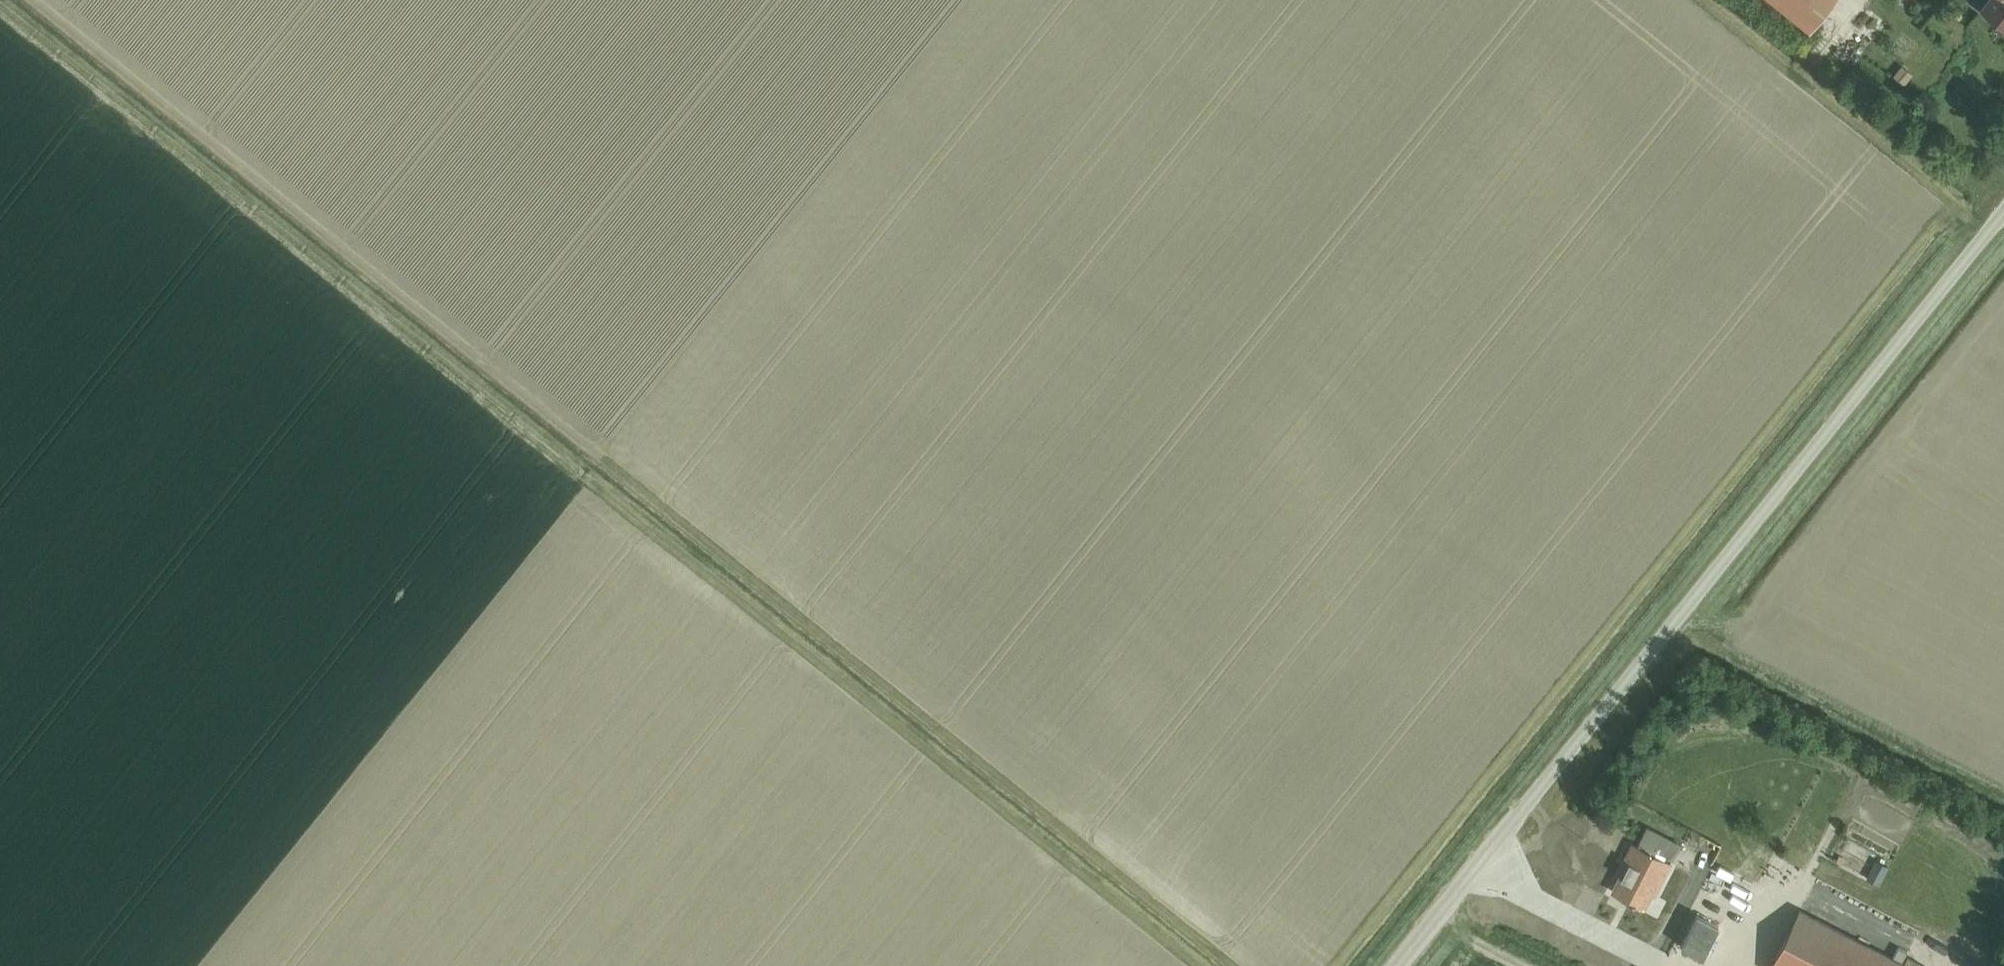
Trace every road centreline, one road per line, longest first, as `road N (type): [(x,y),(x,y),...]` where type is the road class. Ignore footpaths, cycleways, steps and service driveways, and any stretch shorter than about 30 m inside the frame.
road 1 (unclassified): [(1392,965),(2003,219)]

